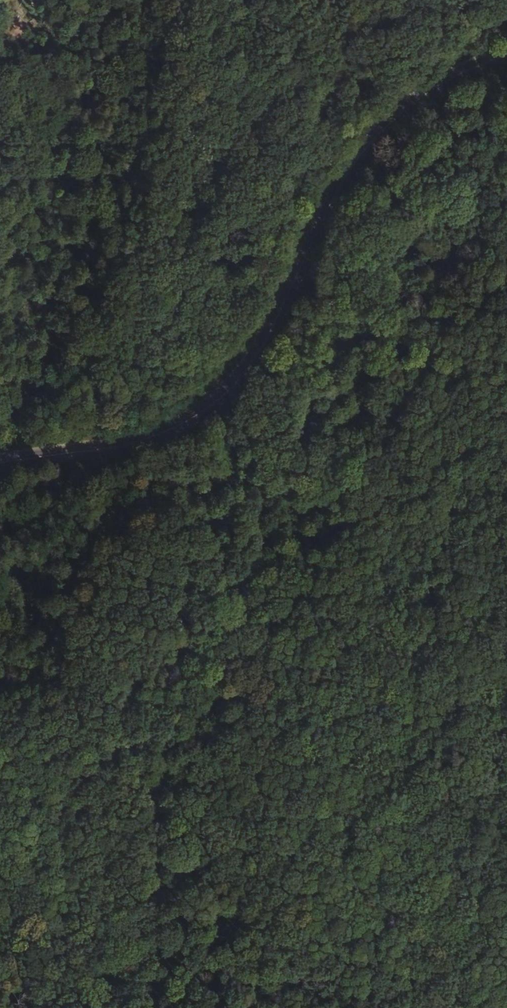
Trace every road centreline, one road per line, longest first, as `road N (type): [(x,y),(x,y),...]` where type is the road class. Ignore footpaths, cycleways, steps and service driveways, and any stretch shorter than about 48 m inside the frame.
road 1 (secondary): [(0,459),(142,438),(214,397),(268,327),(367,129),(436,80),(506,52)]
road 2 (track): [(455,1007),(506,770)]

